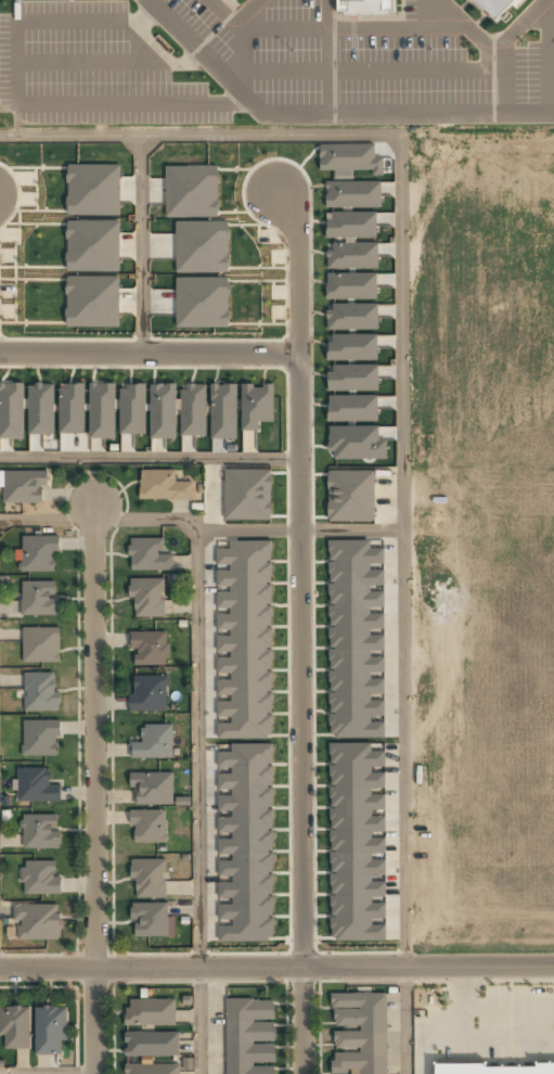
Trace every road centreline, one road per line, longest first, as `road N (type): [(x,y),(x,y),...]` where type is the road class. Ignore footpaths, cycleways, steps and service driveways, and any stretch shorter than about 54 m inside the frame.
road 1 (residential): [(276,192),(295,220),(301,1073)]
road 2 (residential): [(96,1073),(93,502)]
road 3 (residential): [(0,969),(553,966)]
road 4 (residential): [(296,353),(0,352)]

